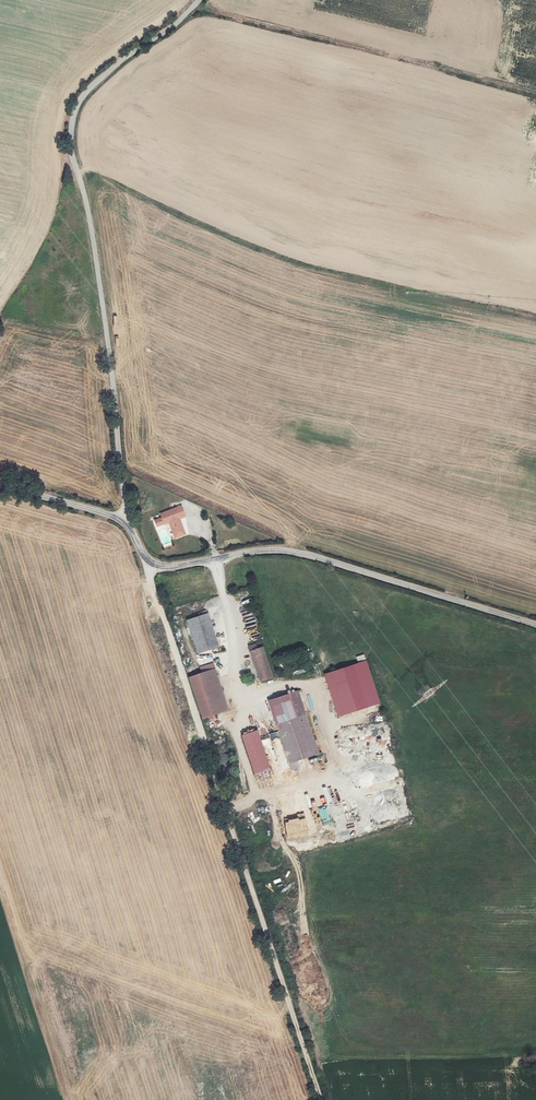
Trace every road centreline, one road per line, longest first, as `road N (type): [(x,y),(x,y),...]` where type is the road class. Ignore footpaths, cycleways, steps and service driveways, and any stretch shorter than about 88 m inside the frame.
road 1 (unclassified): [(126,524),(87,203),(70,144),(76,106),(119,59),(176,24),(196,0)]
road 2 (track): [(320,1099),(149,561)]
road 3 (unclassified): [(535,623),(291,551),(159,566),(143,555),(126,524)]
road 4 (track): [(194,2),(535,94)]
road 5 (unclassified): [(0,484),(126,524)]

